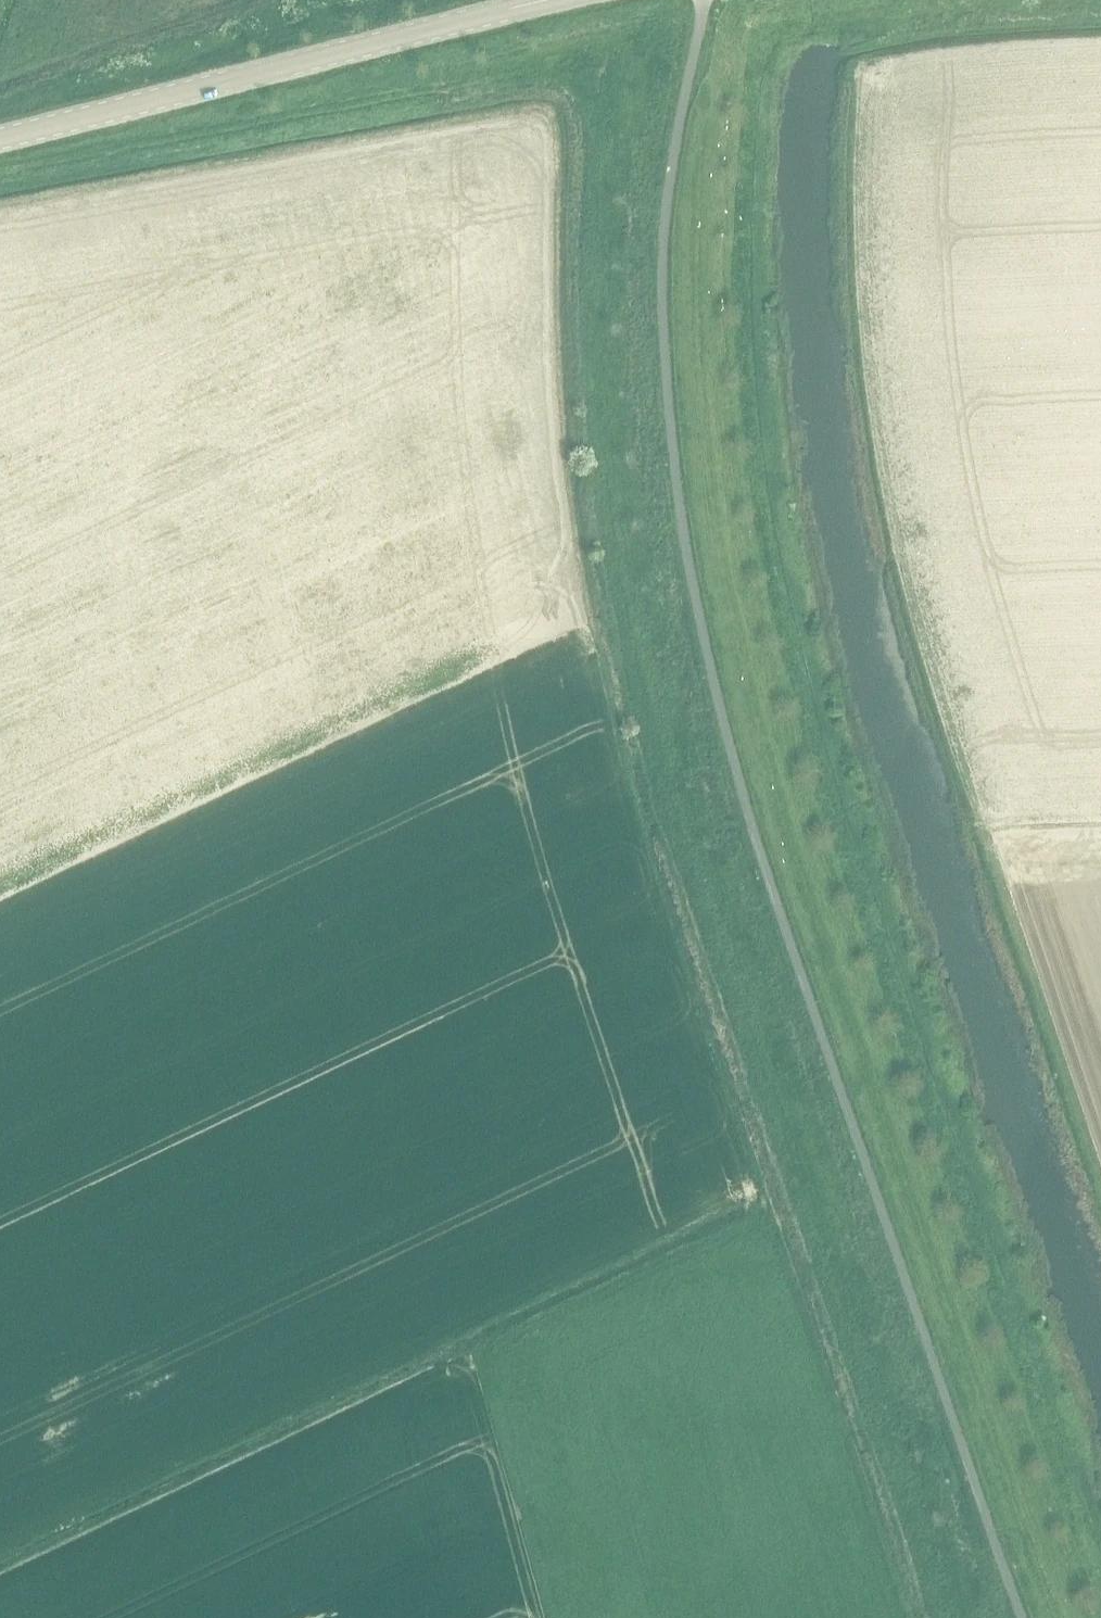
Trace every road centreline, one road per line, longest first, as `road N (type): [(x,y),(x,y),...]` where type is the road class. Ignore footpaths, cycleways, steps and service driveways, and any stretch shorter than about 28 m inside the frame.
road 1 (unclassified): [(1028,1617),(765,841),(683,526),(670,407),(665,225),(703,0)]
road 2 (tertiary): [(0,137),(544,0)]

